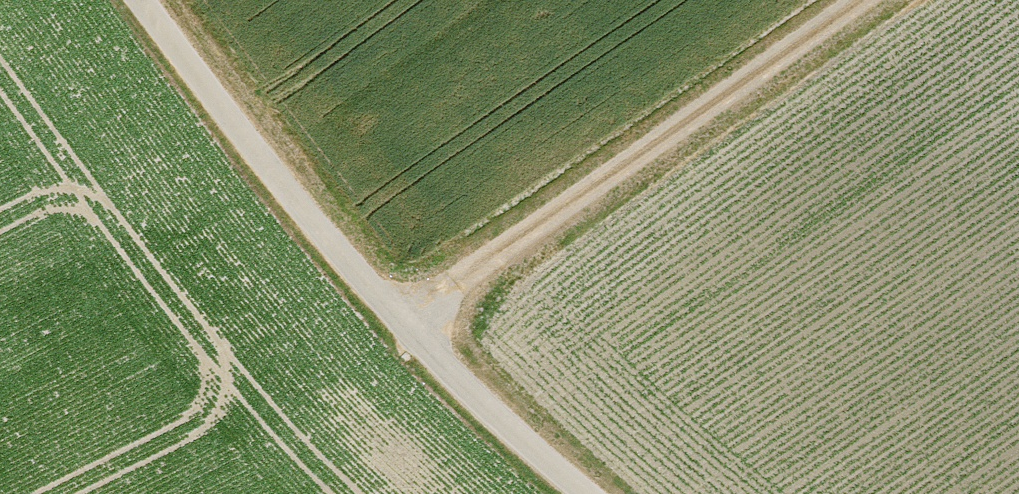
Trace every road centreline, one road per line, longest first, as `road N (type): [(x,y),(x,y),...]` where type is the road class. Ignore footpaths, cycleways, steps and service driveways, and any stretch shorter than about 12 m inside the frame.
road 1 (unclassified): [(143,0),(365,288),(590,493)]
road 2 (track): [(398,324),(860,0)]

